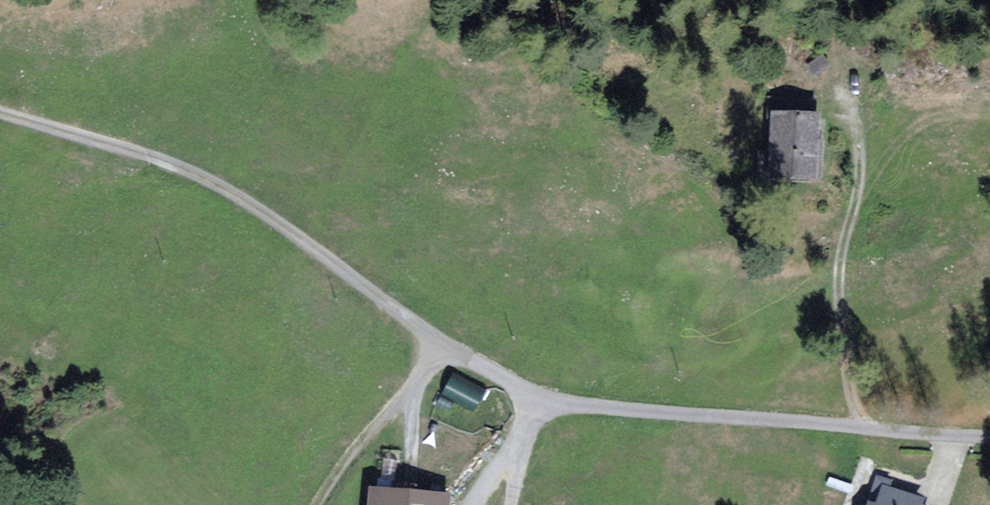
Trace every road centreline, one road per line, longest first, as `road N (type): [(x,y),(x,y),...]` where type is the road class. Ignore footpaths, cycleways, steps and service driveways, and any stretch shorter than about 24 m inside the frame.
road 1 (track): [(537,407),(516,382),(264,206),(210,178),(0,111)]
road 2 (residential): [(989,440),(537,407)]
road 3 (track): [(842,103),(861,163),(840,310),(858,430)]
road 4 (track): [(448,339),(324,504)]

